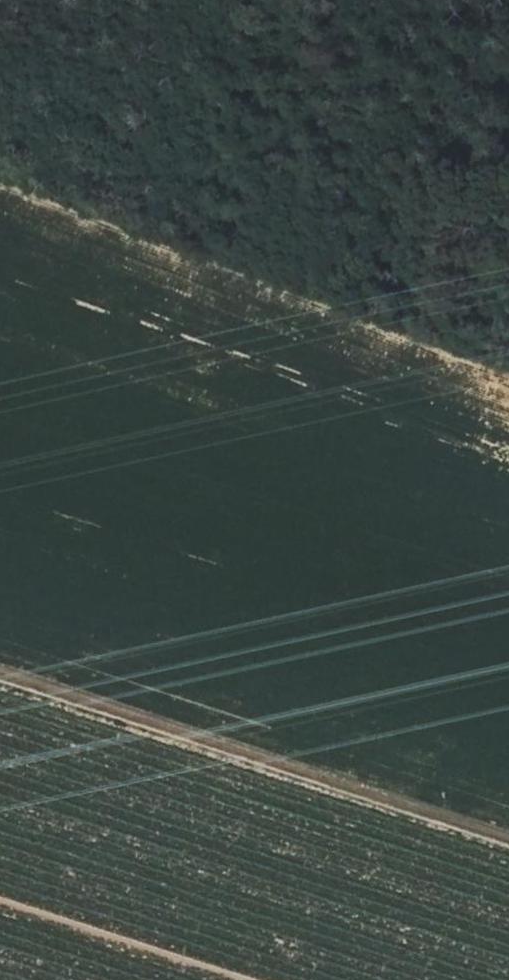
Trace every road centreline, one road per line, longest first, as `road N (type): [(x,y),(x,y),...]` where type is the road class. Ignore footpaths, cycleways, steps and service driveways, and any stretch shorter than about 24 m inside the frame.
road 1 (track): [(0,680),(508,844)]

